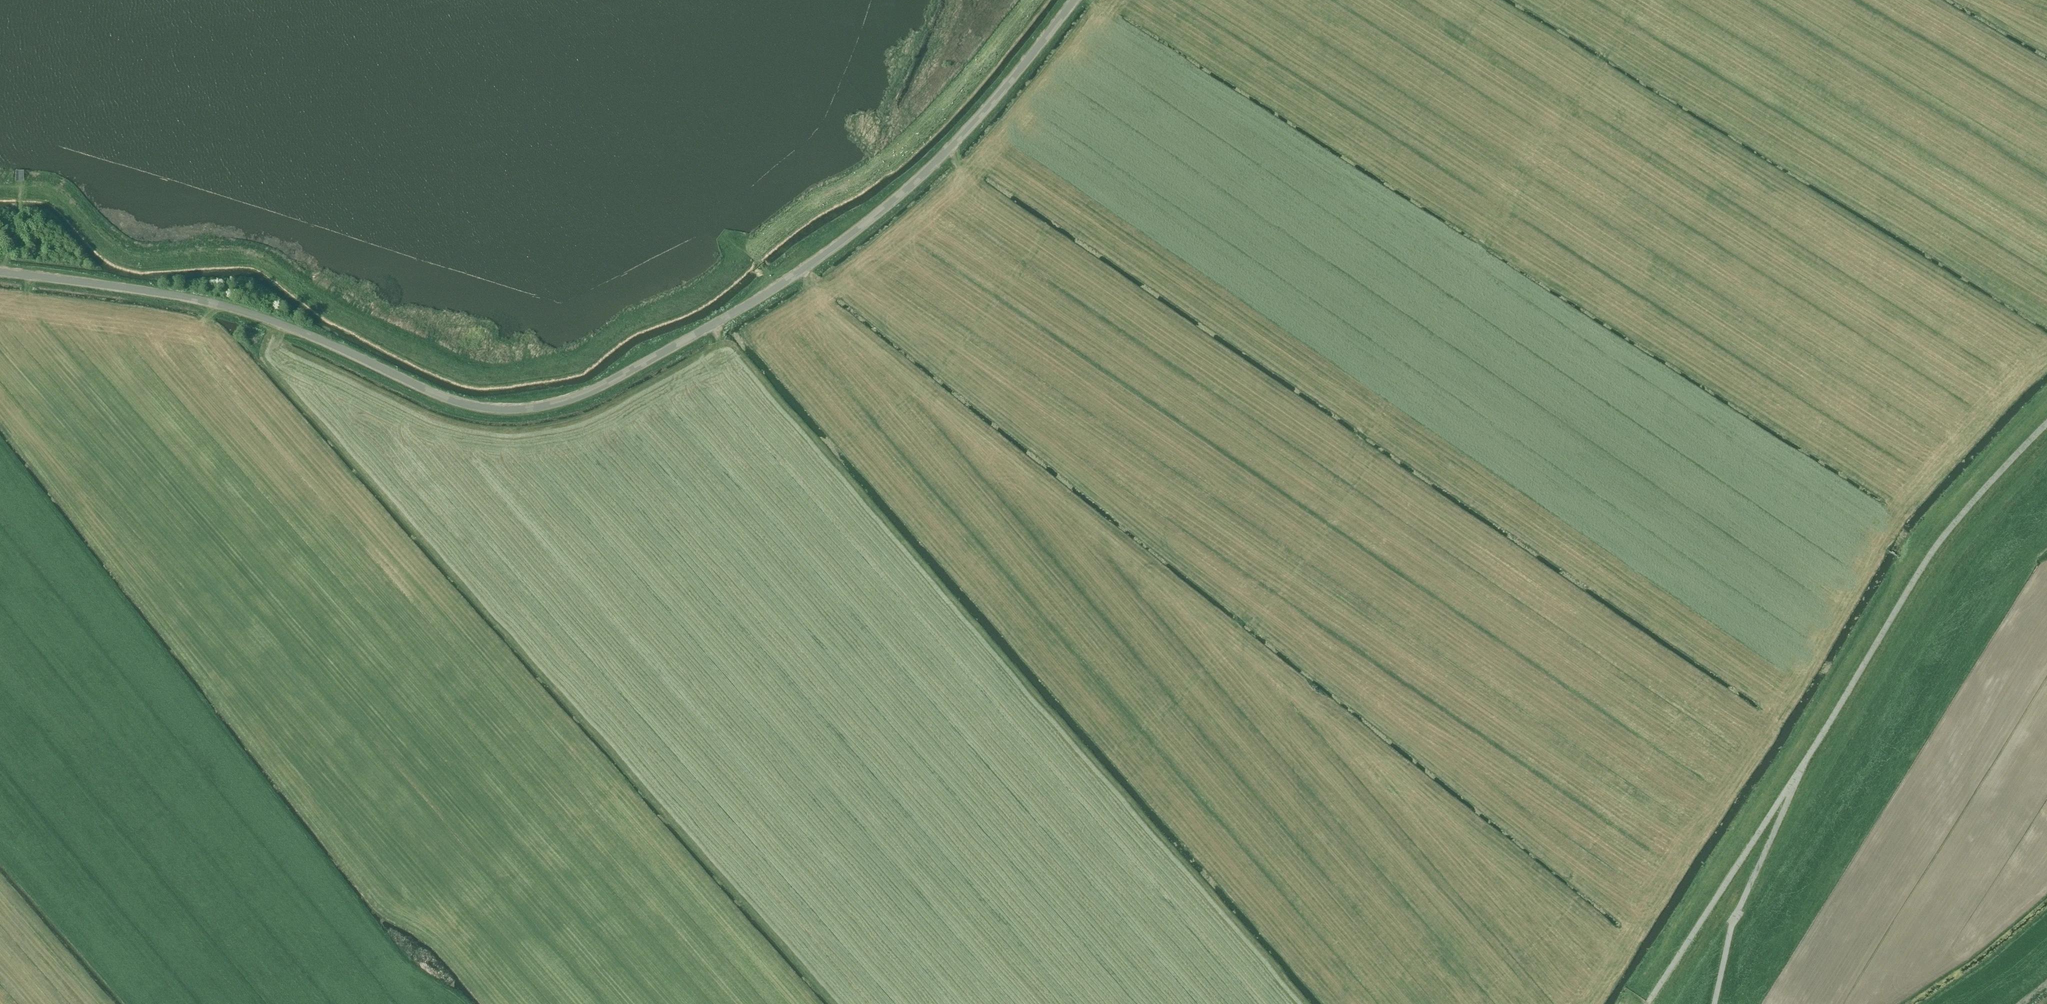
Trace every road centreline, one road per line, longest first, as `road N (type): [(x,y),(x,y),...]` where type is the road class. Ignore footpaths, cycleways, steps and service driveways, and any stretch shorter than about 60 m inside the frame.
road 1 (unclassified): [(0,272),(210,302),(297,330),(457,402),(550,405),(710,326),(844,240),(939,159),(1073,0)]
road 2 (unclassified): [(1647,1003),(1936,546),(2046,423)]

